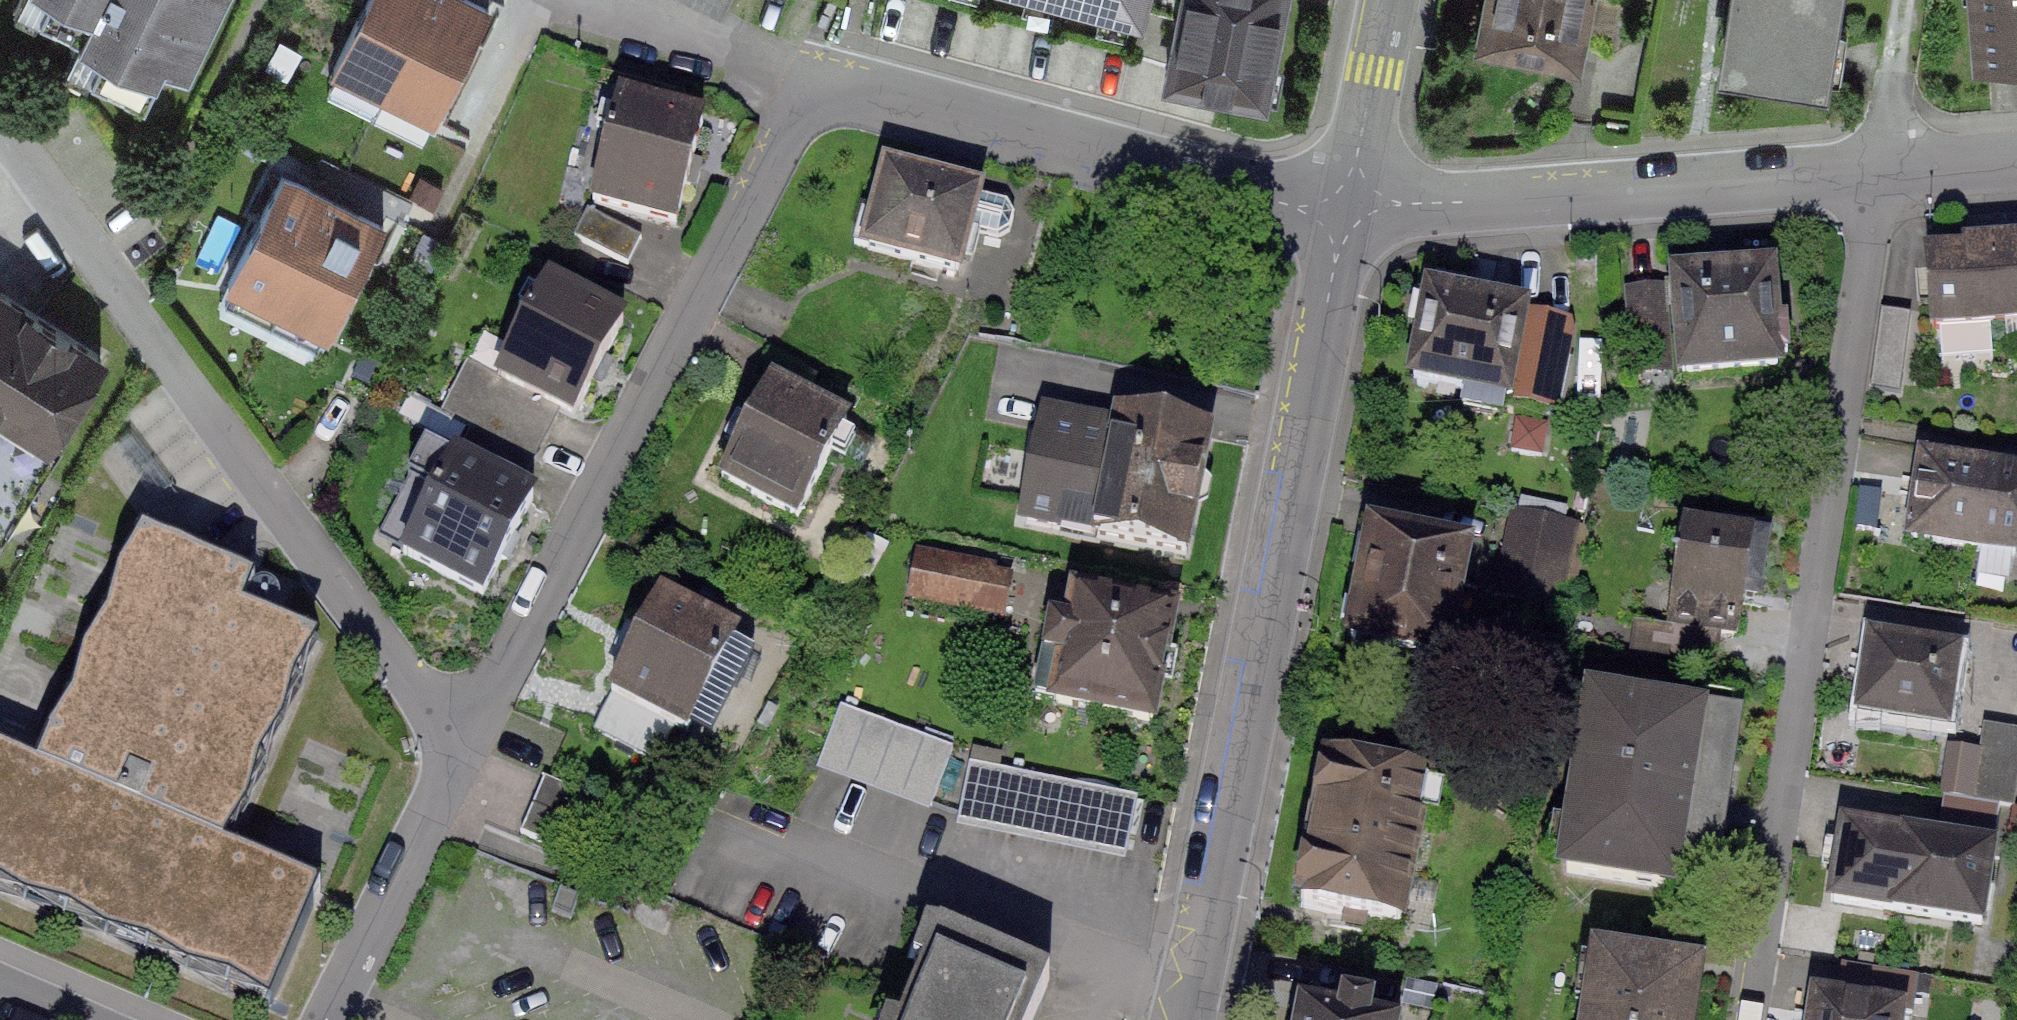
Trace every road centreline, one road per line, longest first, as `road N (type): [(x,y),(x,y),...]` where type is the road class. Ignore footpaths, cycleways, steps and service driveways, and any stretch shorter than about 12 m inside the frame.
road 1 (residential): [(461,746),(792,129),(830,96),(883,100),(1199,182),(1343,210)]
road 2 (residential): [(1883,172),(1750,1019)]
road 3 (residential): [(1343,210),(1183,1019)]
road 4 (residential): [(0,119),(461,746)]
road 5 (residential): [(1883,172),(1343,210)]
road 6 (residential): [(328,1019),(461,746)]
road 7 (residential): [(1387,0),(1343,210)]
road 8 (residential): [(2016,161),(1883,172)]

